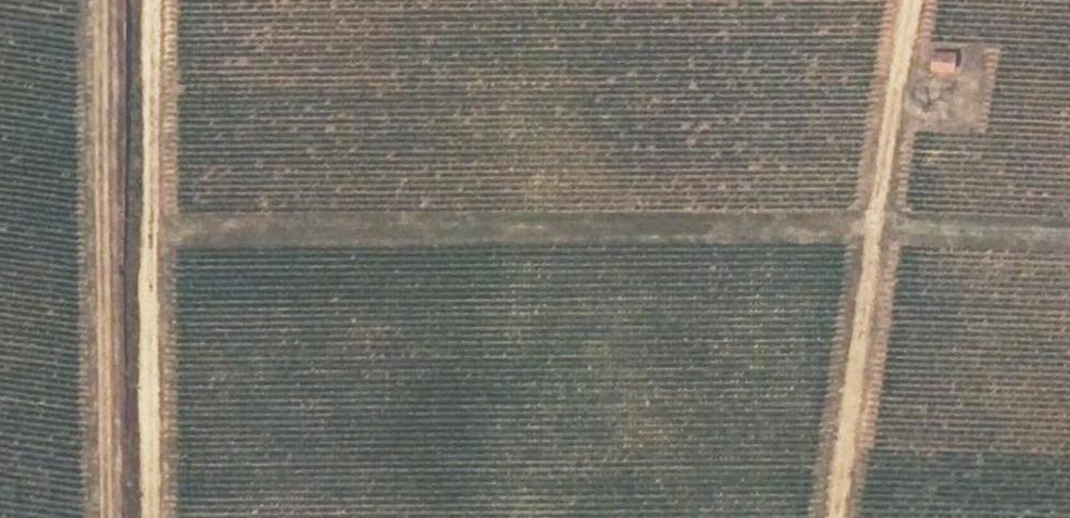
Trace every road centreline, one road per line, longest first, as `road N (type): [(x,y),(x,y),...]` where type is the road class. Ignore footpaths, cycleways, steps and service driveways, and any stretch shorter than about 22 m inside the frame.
road 1 (track): [(909,0),(833,517)]
road 2 (track): [(150,0),(151,517)]

